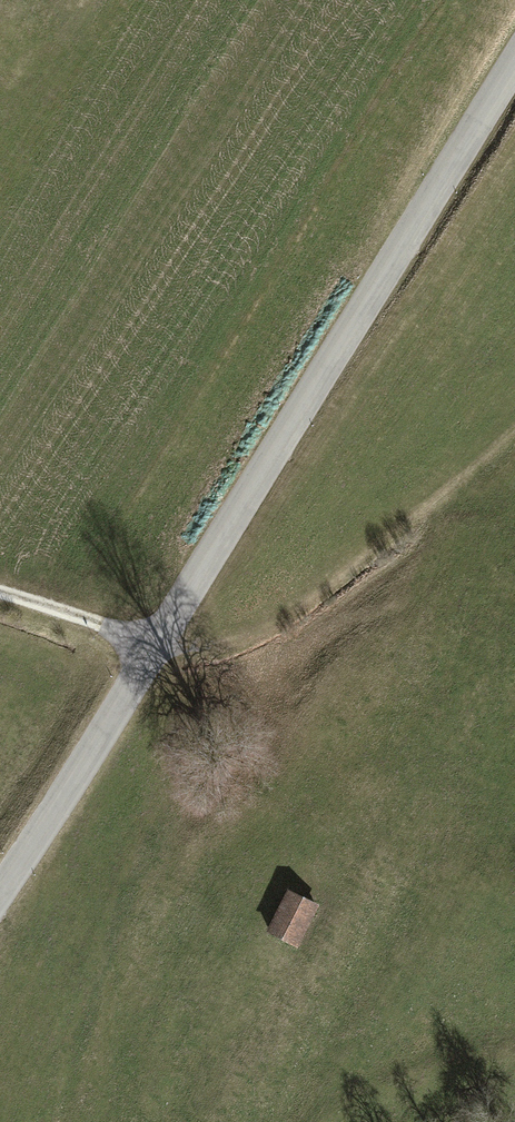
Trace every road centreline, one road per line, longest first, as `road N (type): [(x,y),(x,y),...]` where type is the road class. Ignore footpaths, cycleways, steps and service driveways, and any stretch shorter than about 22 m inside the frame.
road 1 (tertiary): [(514,68),(0,883)]
road 2 (track): [(514,426),(410,525),(255,639),(156,645)]
road 3 (track): [(0,592),(156,645)]

